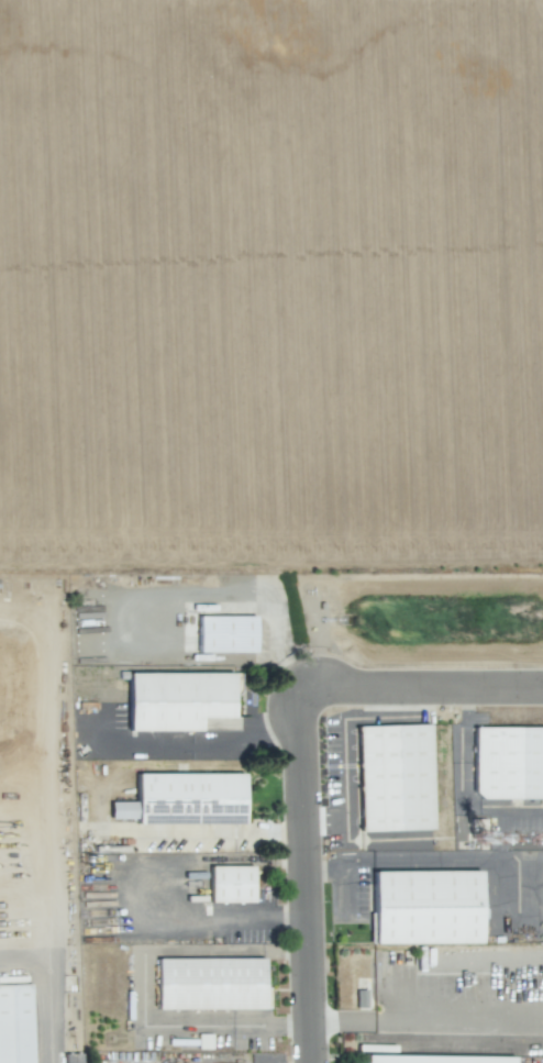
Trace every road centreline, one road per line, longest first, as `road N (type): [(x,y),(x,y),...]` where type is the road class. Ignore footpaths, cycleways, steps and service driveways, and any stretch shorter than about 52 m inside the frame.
road 1 (residential): [(314,1062),(303,717),(309,699),(329,690),(417,690)]
road 2 (residential): [(417,690),(542,690)]

